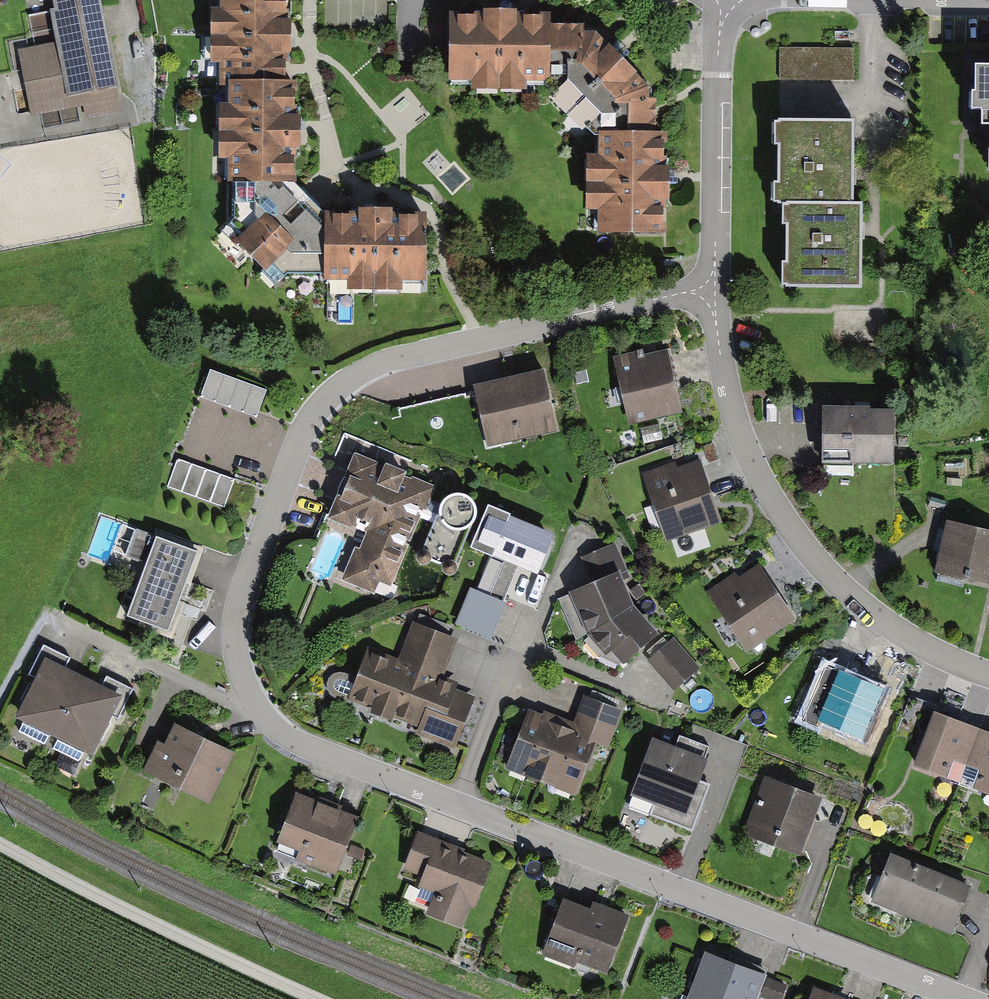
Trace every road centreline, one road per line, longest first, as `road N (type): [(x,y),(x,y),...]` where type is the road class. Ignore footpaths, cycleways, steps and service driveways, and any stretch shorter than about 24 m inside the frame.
road 1 (residential): [(961,998),(297,743),(263,717),(236,661),(239,598),(312,411),(344,380),(385,362),(713,286)]
road 2 (residential): [(713,286),(727,383),(756,474),(811,556),(891,629),(988,676)]
road 3 (track): [(0,846),(318,998)]
road 4 (residential): [(718,0),(713,286)]

